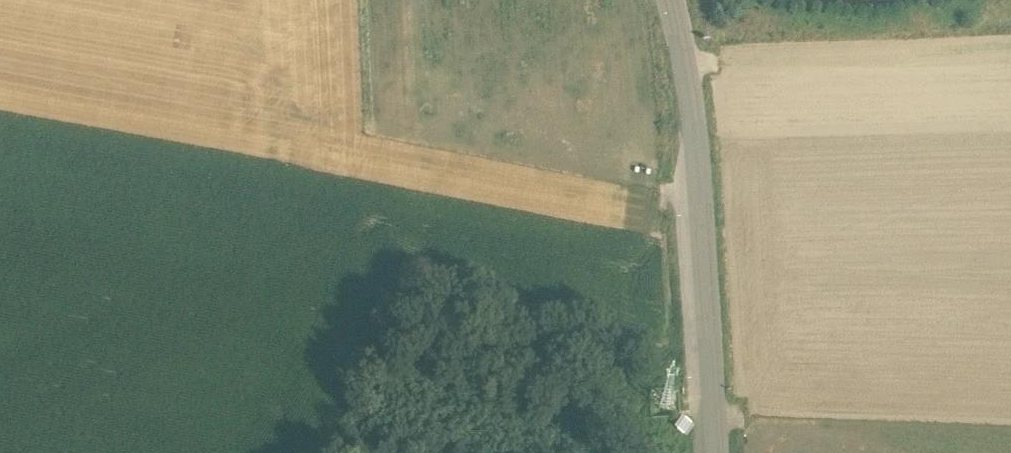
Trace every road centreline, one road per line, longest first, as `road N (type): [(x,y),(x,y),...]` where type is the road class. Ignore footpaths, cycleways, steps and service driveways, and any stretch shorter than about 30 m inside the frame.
road 1 (unclassified): [(716,452),(693,133),(673,0)]

